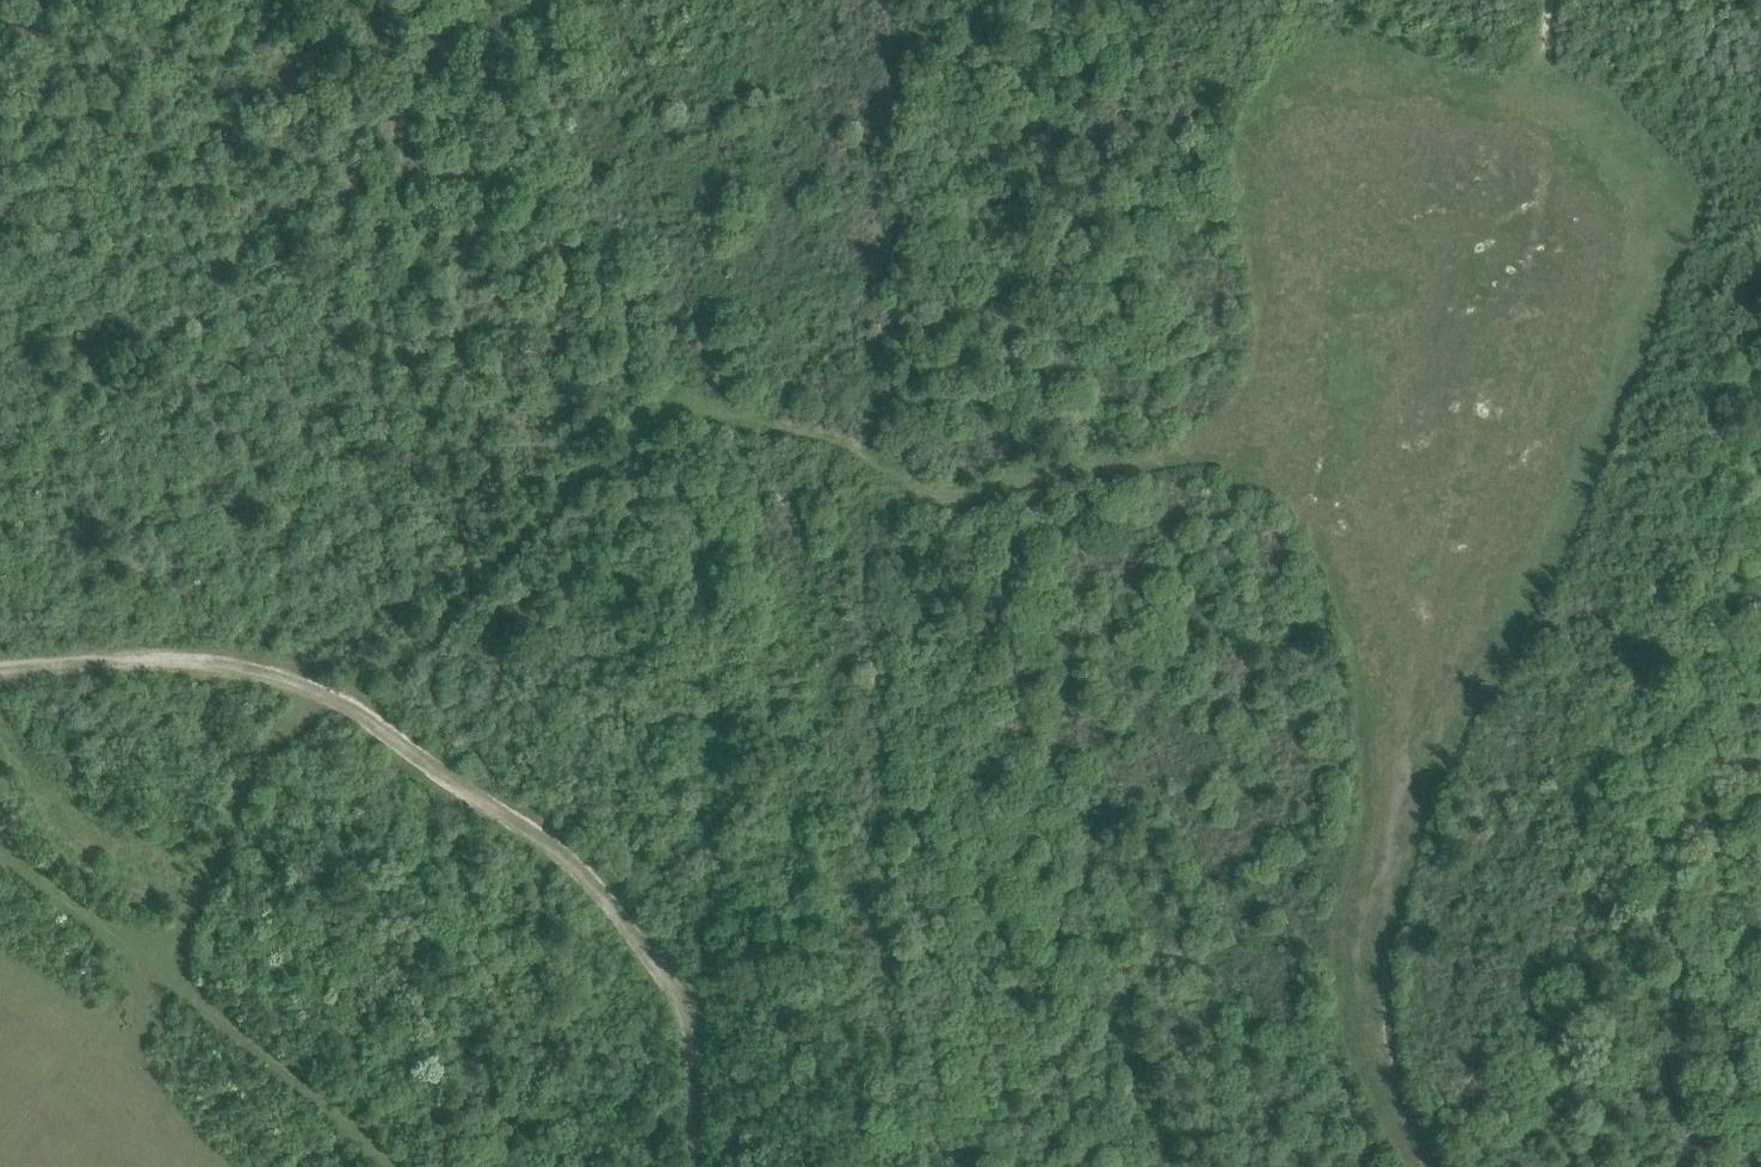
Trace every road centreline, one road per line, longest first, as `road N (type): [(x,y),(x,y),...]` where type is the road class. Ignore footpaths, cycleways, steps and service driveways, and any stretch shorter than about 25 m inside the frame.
road 1 (track): [(1546,0),(1539,95),(1568,116),(1624,193),(1636,272),(1530,533),(1391,839),(1366,942),(1380,1065),(1430,1166)]
road 2 (track): [(399,1166),(155,954),(0,841)]

